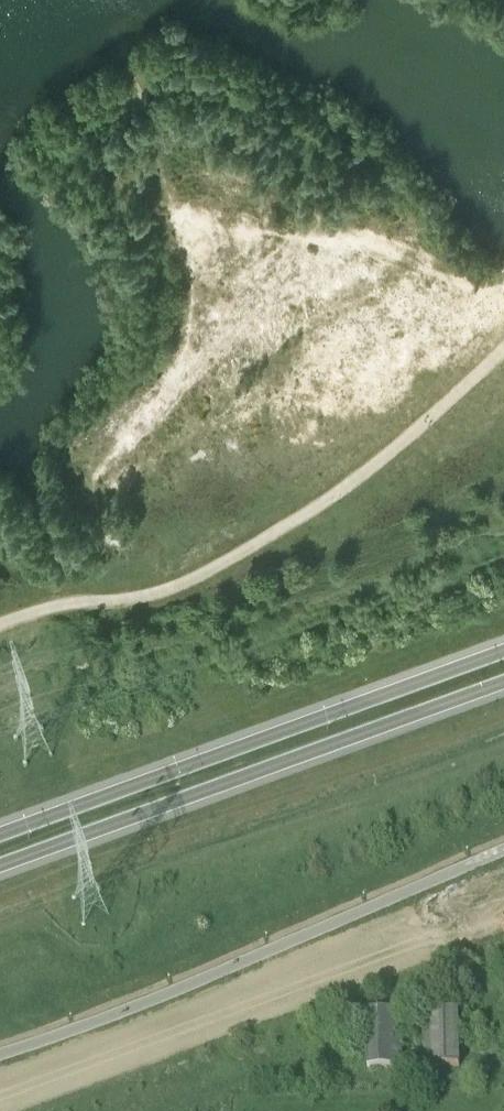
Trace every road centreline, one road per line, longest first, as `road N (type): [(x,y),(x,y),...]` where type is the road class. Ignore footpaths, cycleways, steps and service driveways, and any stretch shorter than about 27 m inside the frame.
road 1 (primary): [(503,646),(0,829)]
road 2 (primary): [(0,868),(503,685)]

